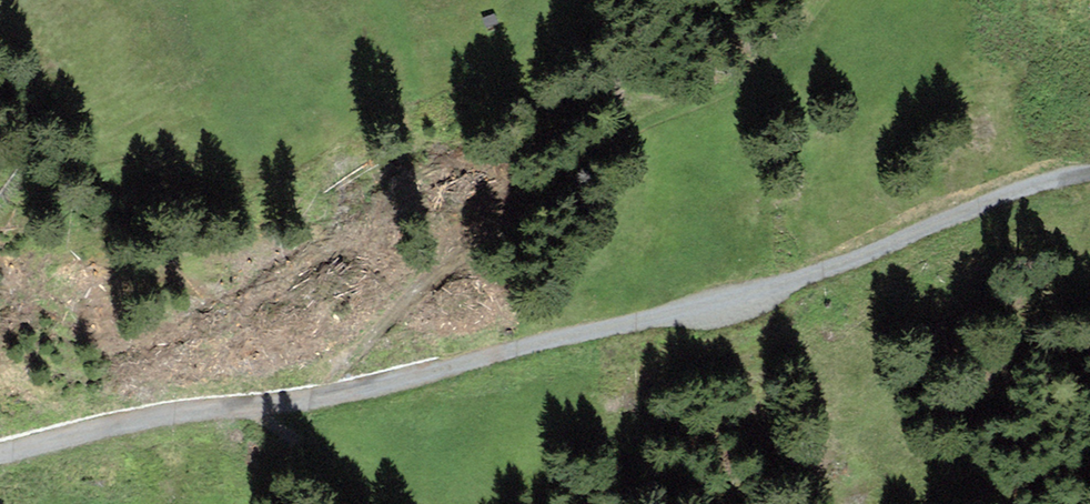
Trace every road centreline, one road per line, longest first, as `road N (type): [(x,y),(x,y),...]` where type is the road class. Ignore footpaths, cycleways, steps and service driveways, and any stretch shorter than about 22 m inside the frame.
road 1 (track): [(1089,176),(953,215),(869,255),(610,331),(336,395)]
road 2 (track): [(813,0),(795,41),(736,92),(659,116),(420,285),(373,333),(336,395)]
road 3 (track): [(336,395),(0,463)]

